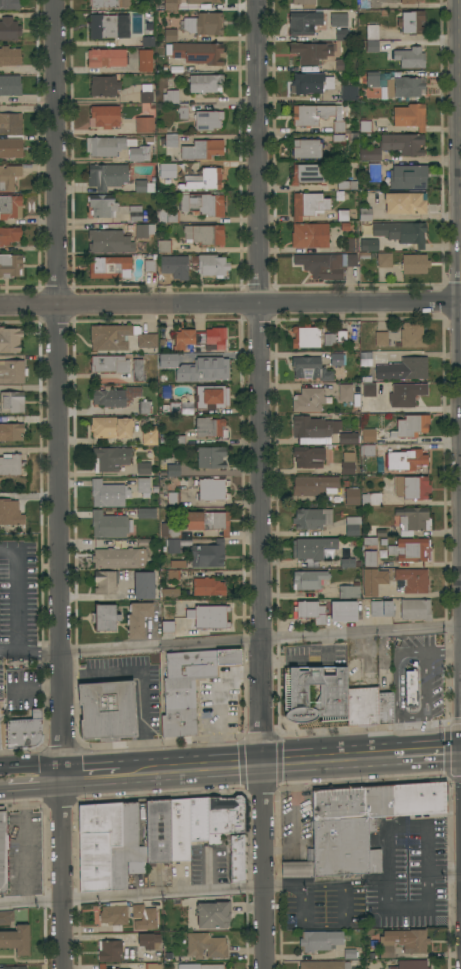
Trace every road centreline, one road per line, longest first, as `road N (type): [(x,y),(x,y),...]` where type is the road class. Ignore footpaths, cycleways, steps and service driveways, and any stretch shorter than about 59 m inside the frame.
road 1 (residential): [(57,0),(65,968)]
road 2 (residential): [(258,0),(264,968)]
road 3 (residential): [(0,306),(460,302)]
road 4 (primary): [(390,755),(118,772)]
road 5 (tertiary): [(460,0),(460,200)]

